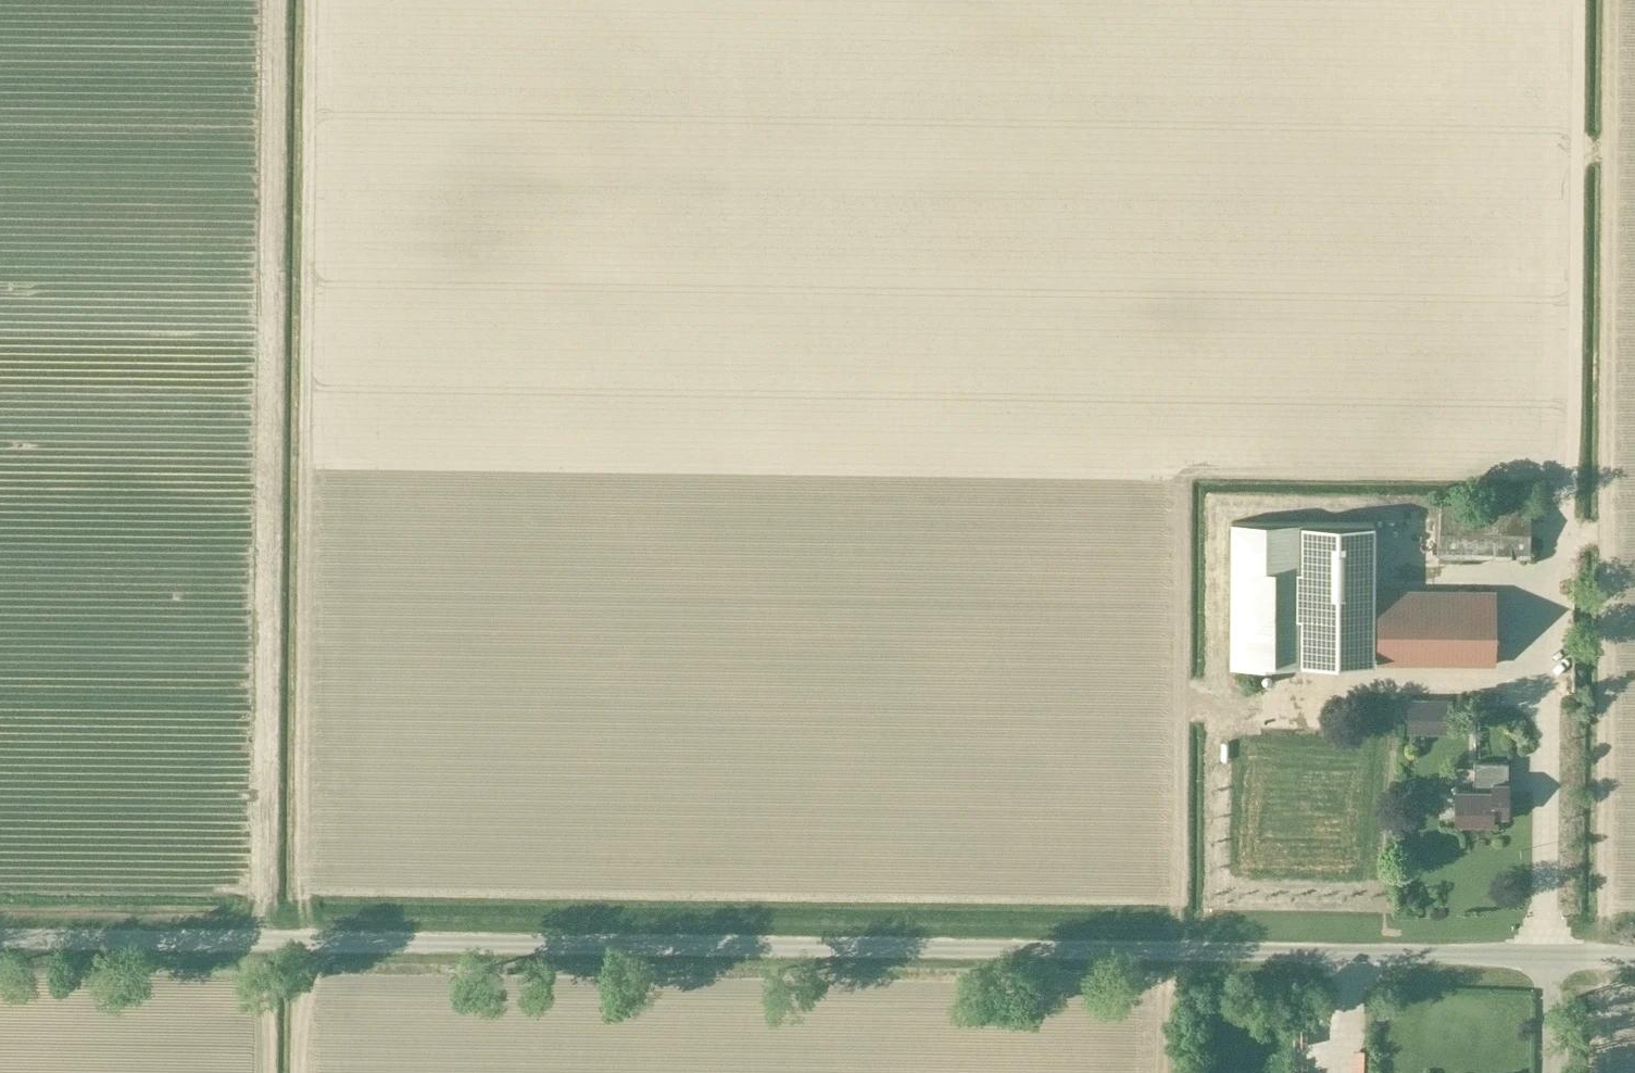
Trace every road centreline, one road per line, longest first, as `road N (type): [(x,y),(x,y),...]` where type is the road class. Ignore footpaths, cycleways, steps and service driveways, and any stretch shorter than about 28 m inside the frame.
road 1 (unclassified): [(1634,956),(0,938)]

